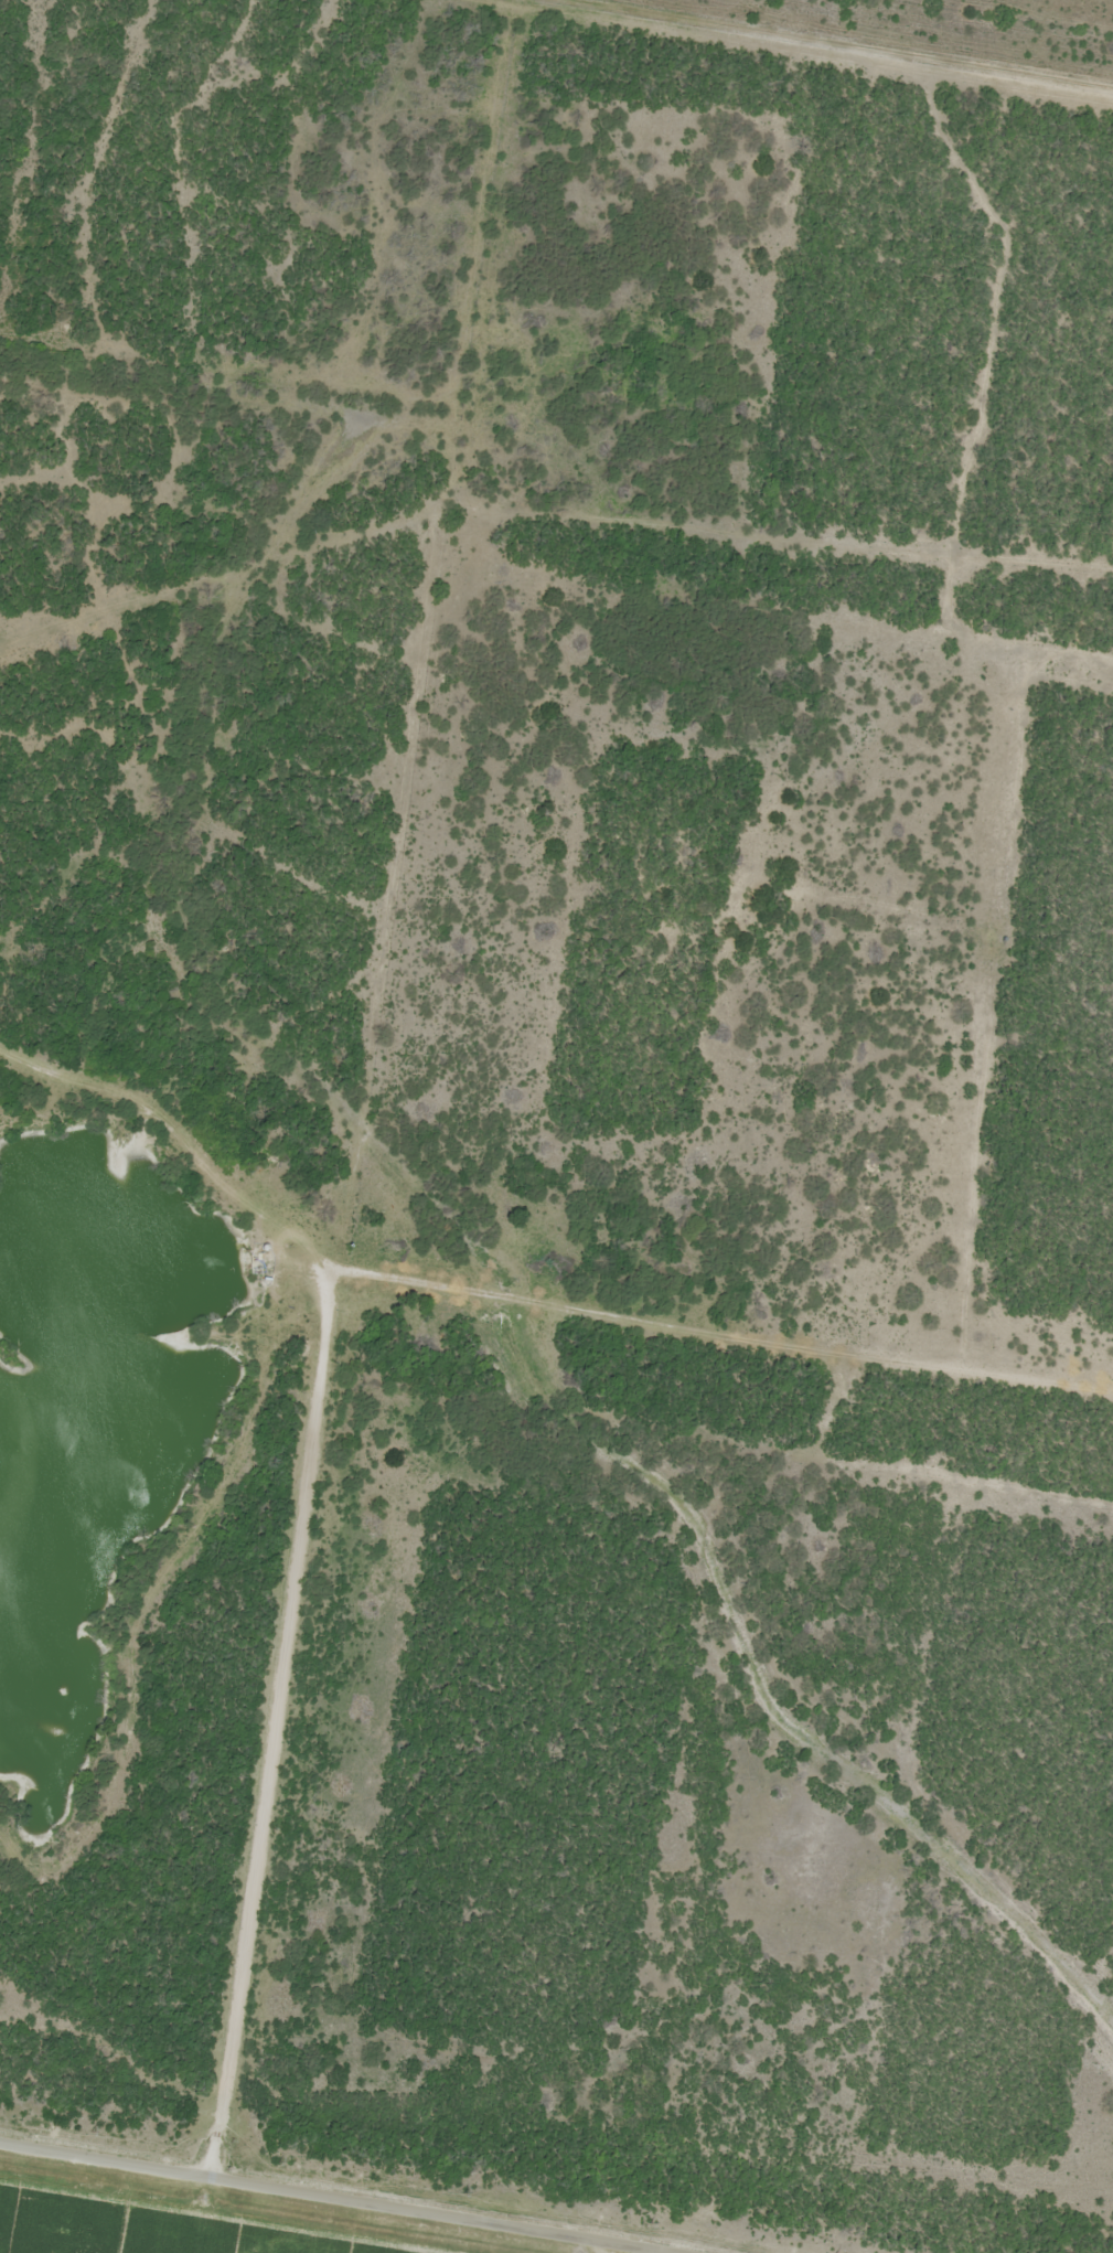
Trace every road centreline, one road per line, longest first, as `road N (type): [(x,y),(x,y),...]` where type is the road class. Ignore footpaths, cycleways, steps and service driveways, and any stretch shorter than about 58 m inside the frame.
road 1 (residential): [(676,2252),(0,2142)]

